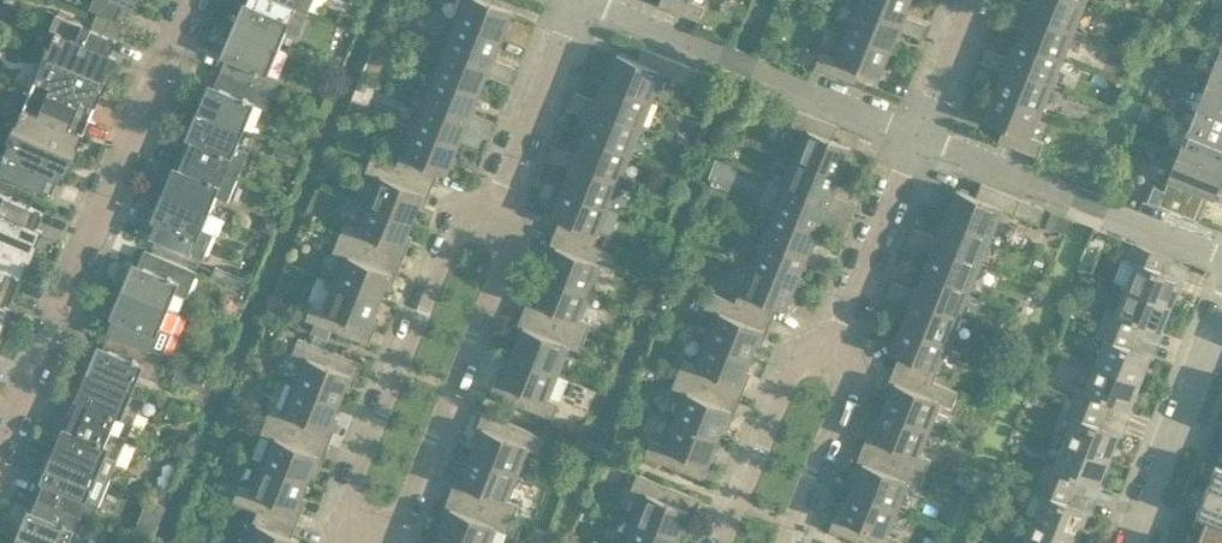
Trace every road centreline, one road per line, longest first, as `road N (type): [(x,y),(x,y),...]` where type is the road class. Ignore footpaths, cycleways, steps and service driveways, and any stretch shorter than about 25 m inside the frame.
road 1 (residential): [(0,448),(190,0)]
road 2 (residential): [(496,210),(450,247),(356,481),(359,539)]
road 3 (residential): [(359,539),(404,501),(499,266),(496,210)]
road 4 (residential): [(919,134),(583,0)]
road 5 (residential): [(1221,254),(919,134)]
road 6 (residential): [(1127,542),(1221,304)]
road 7 (residential): [(834,346),(792,376),(724,542)]
road 8 (residential): [(919,134),(834,346)]
road 9 (residential): [(496,210),(576,0)]
road 10 (residential): [(780,542),(837,403),(834,346)]
road 11 (residential): [(972,0),(919,134)]

